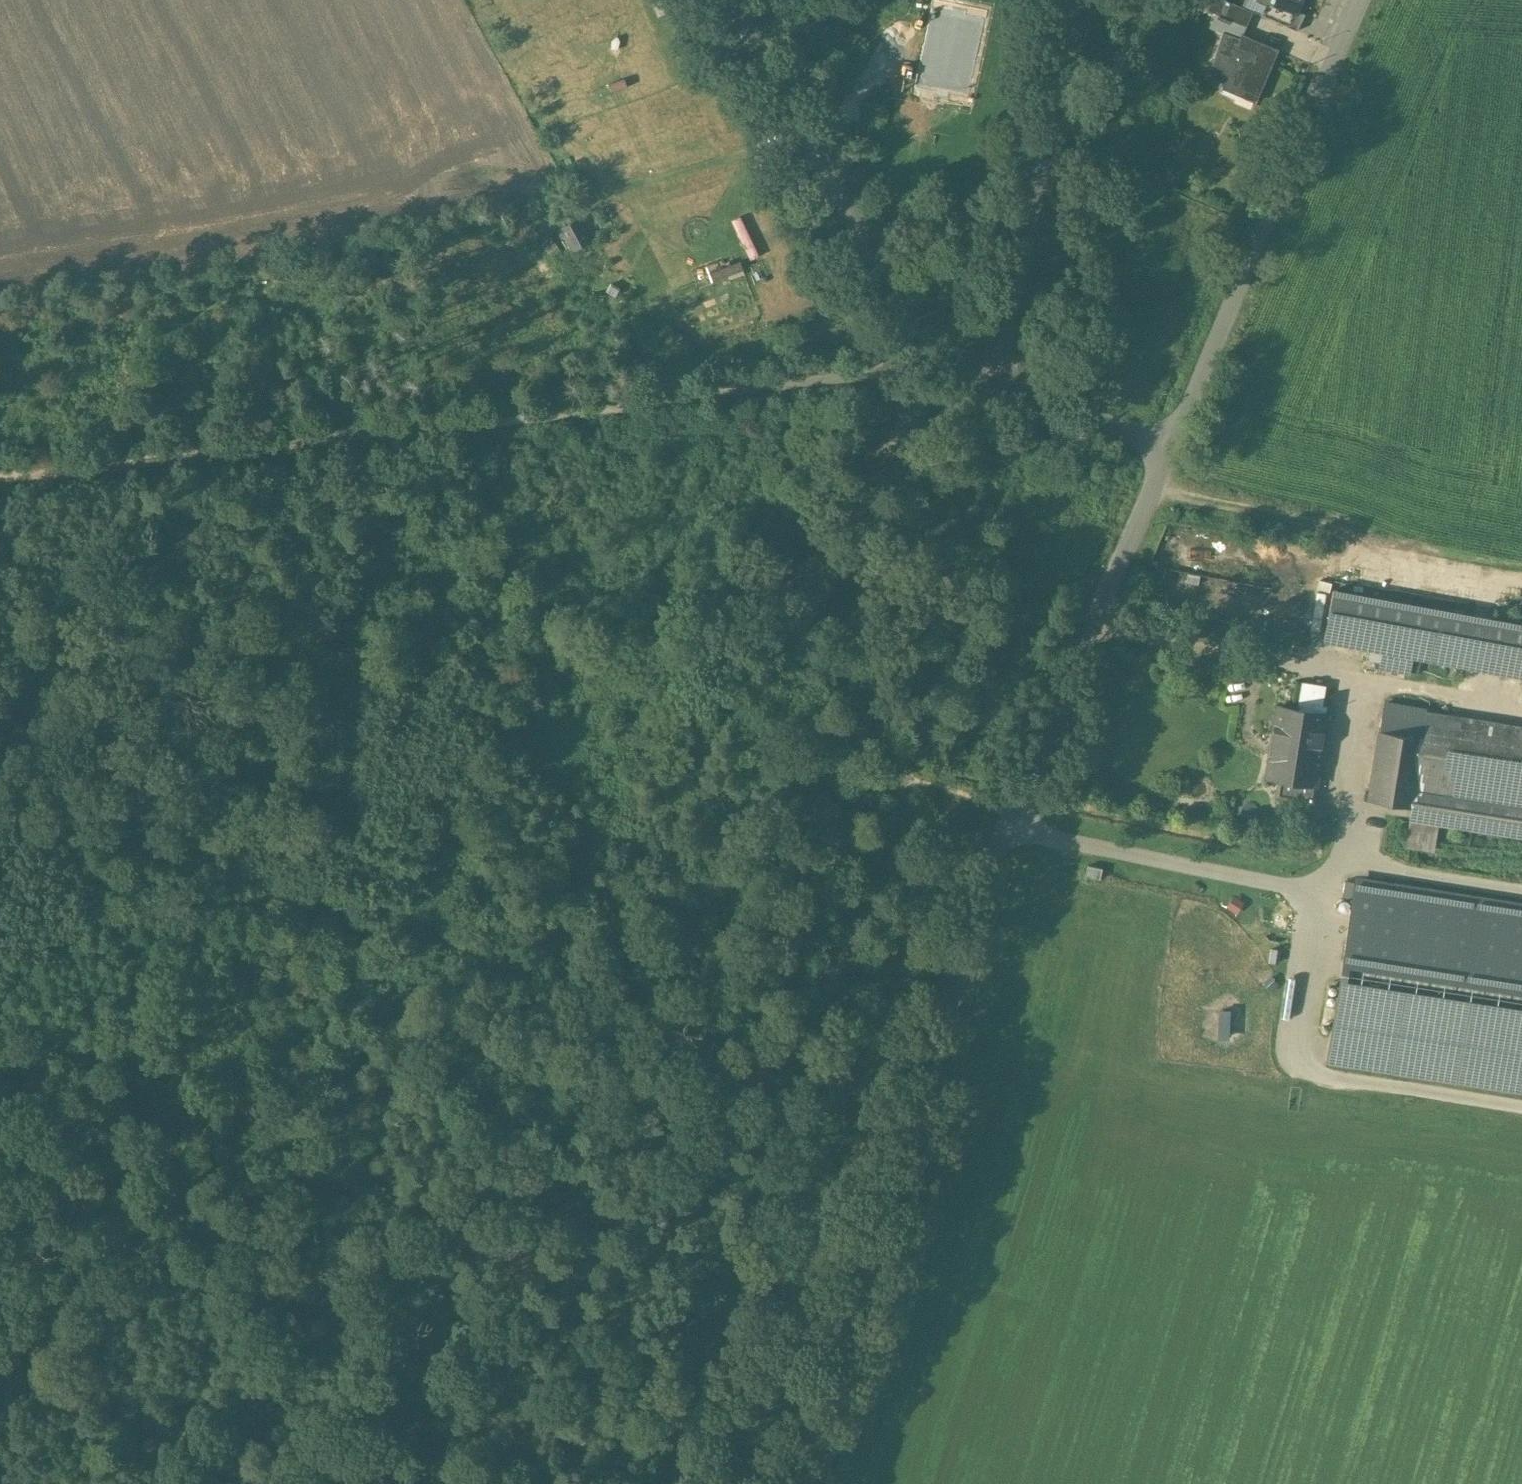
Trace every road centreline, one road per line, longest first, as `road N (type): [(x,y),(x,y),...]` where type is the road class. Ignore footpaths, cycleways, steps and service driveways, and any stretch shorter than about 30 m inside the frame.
road 1 (unclassified): [(804,1483),(1010,827),(1170,444)]
road 2 (track): [(0,468),(895,365)]
road 3 (residential): [(1000,392),(921,352),(732,0)]
road 4 (residential): [(1170,444),(1363,0)]
road 5 (residential): [(1000,392),(1007,320),(1076,0)]
road 6 (track): [(1363,549),(1326,520),(1190,495),(1158,472)]
road 7 (residential): [(1170,444),(1000,392)]

